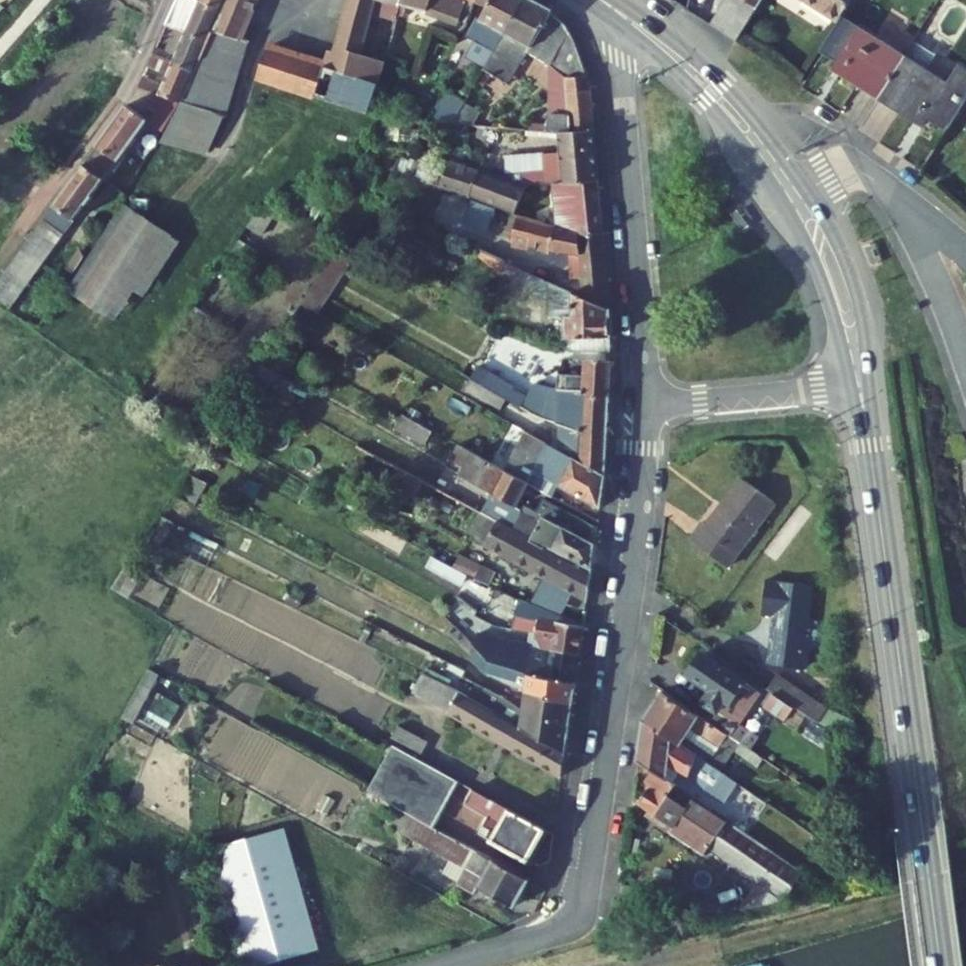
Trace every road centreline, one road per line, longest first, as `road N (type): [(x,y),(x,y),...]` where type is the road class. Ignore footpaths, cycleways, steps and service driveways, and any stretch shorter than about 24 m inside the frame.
road 1 (residential): [(442,965),(554,932),(584,904),(640,528),(647,405)]
road 2 (secondary): [(869,445),(945,965)]
road 3 (residential): [(619,12),(647,405)]
road 4 (residential): [(0,264),(127,92),(169,0)]
road 5 (secondary): [(805,190),(724,84),(619,12)]
road 6 (secondary): [(619,12),(719,117),(783,202)]
road 7 (residential): [(647,405),(852,385)]
road 8 (secondary): [(868,383),(847,264),(805,190)]
road 9 (secondary): [(783,202),(816,266),(852,385)]
road 10 (residential): [(965,258),(863,173),(842,172),(805,190)]

